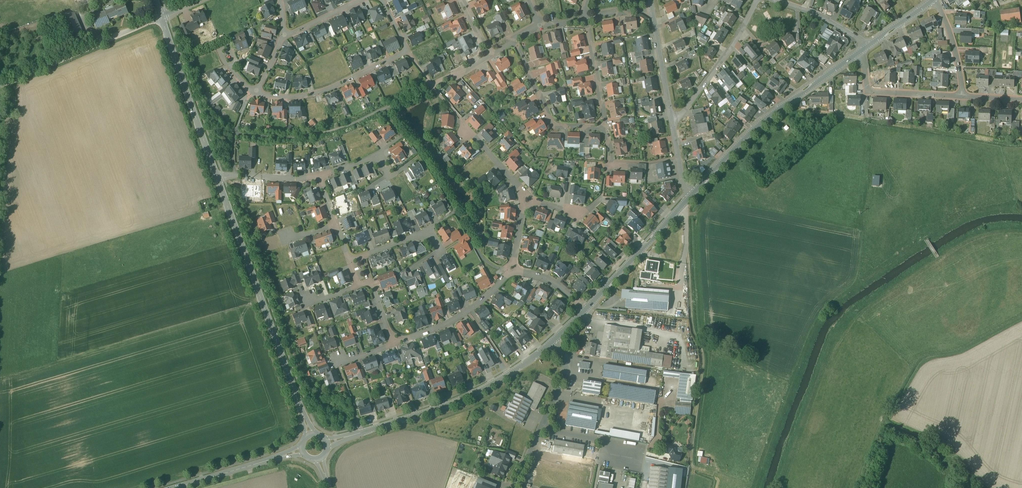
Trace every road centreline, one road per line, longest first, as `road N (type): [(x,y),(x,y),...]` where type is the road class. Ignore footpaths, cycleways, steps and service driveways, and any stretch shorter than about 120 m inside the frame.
road 1 (tertiary): [(310,434),(216,175)]
road 2 (tertiary): [(551,341),(462,399),(326,441)]
road 3 (tertiary): [(863,49),(765,120),(693,193)]
road 4 (residential): [(161,16),(0,84)]
road 5 (tertiary): [(216,175),(161,16)]
road 6 (residential): [(408,51),(315,94),(252,93)]
road 7 (tertiary): [(693,193),(585,310)]
road 8 (residential): [(757,0),(674,121)]
road 9 (residential): [(514,38),(550,118),(606,127)]
road 10 (residential): [(394,344),(459,318),(512,268)]
road 11 (residential): [(863,49),(874,91),(963,96)]
road 12 (tertiary): [(174,487),(301,450)]

